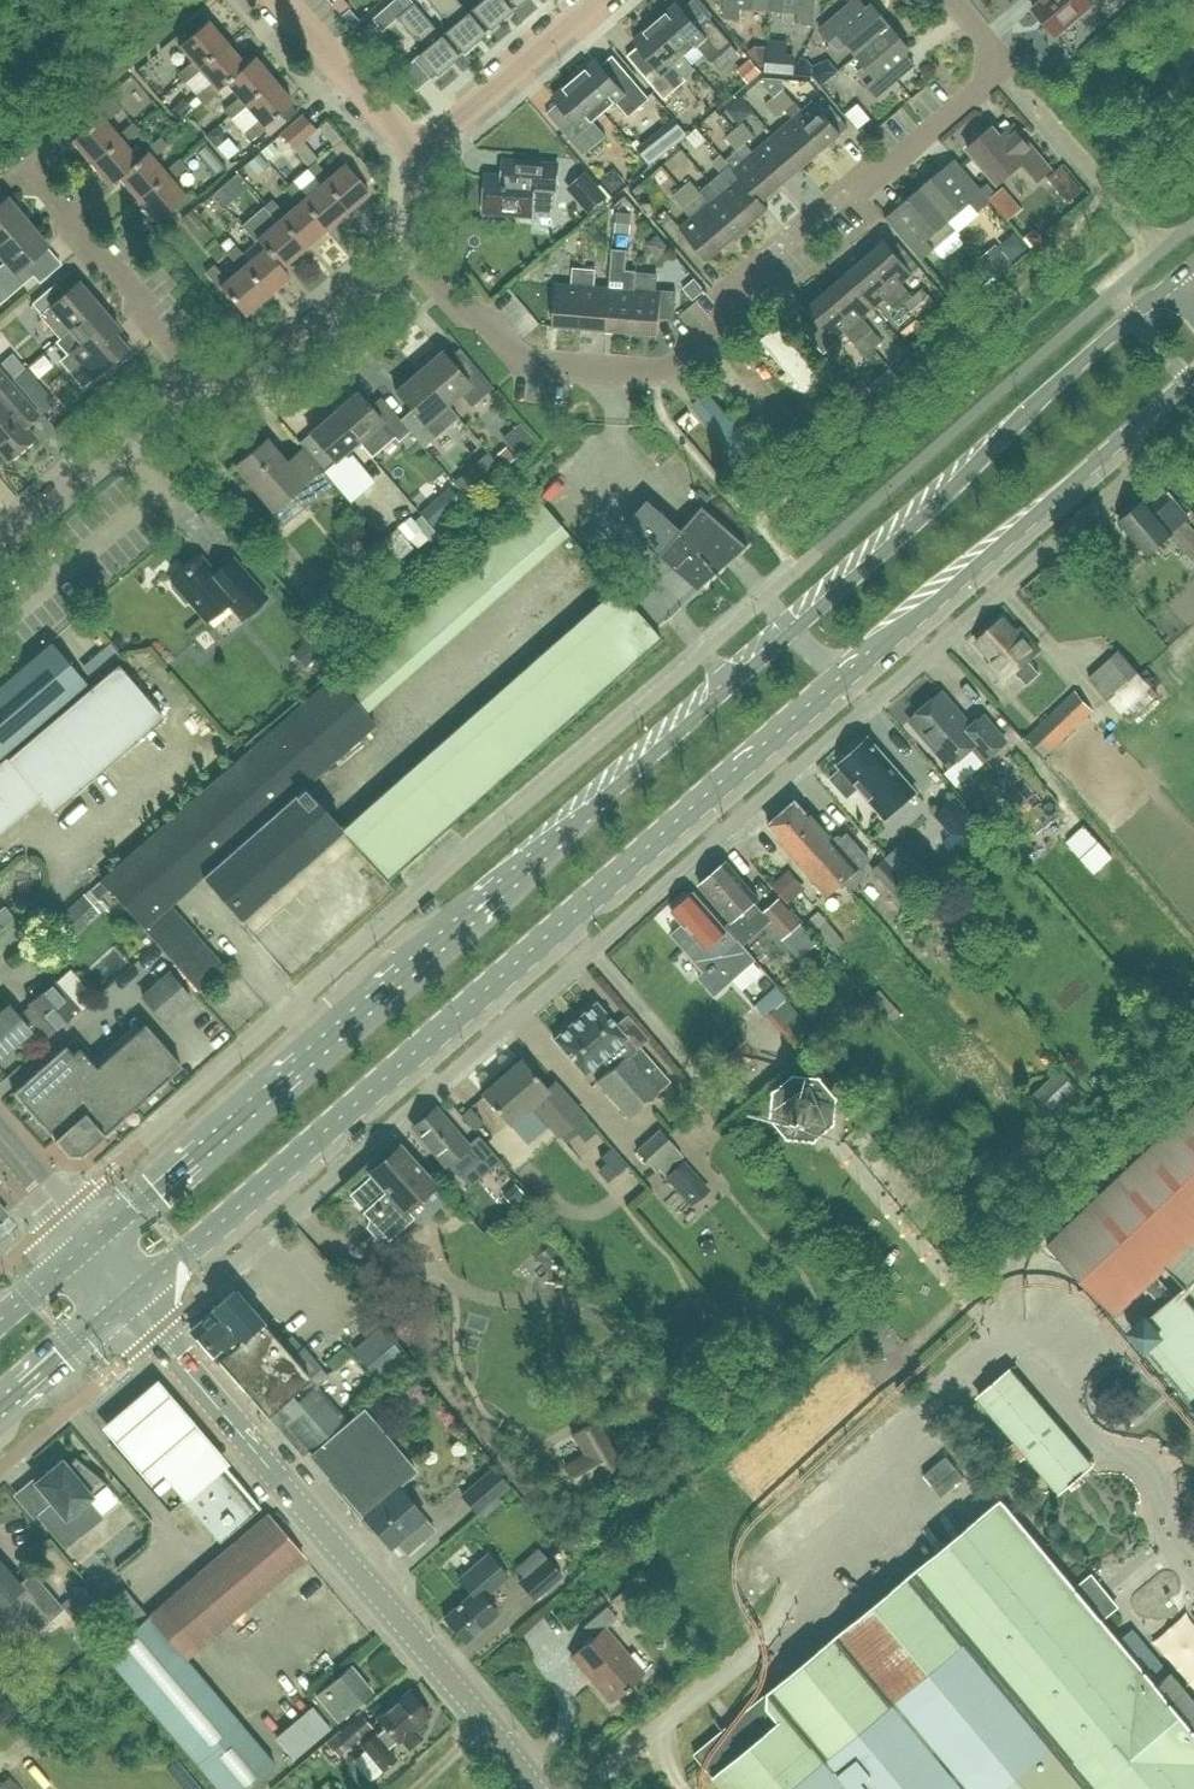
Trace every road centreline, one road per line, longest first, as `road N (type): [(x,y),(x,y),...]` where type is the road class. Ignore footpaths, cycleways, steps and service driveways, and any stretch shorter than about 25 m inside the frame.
road 1 (primary): [(1193,263),(793,629),(89,1247)]
road 2 (primary): [(129,1299),(1193,373)]
road 3 (residential): [(413,253),(453,305),(489,319),(522,365),(677,375),(999,72),(945,0)]
road 4 (tertiary): [(539,1788),(129,1299)]
road 5 (residential): [(198,381),(265,386),(413,253)]
road 6 (residential): [(0,550),(198,381)]
road 7 (track): [(1185,1375),(1161,1386),(1135,1368),(1111,1367),(1095,1380),(1092,1403),(1101,1419),(1124,1426),(1172,1393),(1193,1395)]
road 8 (residential): [(415,152),(597,0)]
road 9 (residential): [(198,381),(58,197)]
road 10 (residential): [(415,152),(280,0)]
road 11 (primary): [(0,1411),(129,1299)]
road 12 (tertiary): [(89,1247),(0,1136)]

